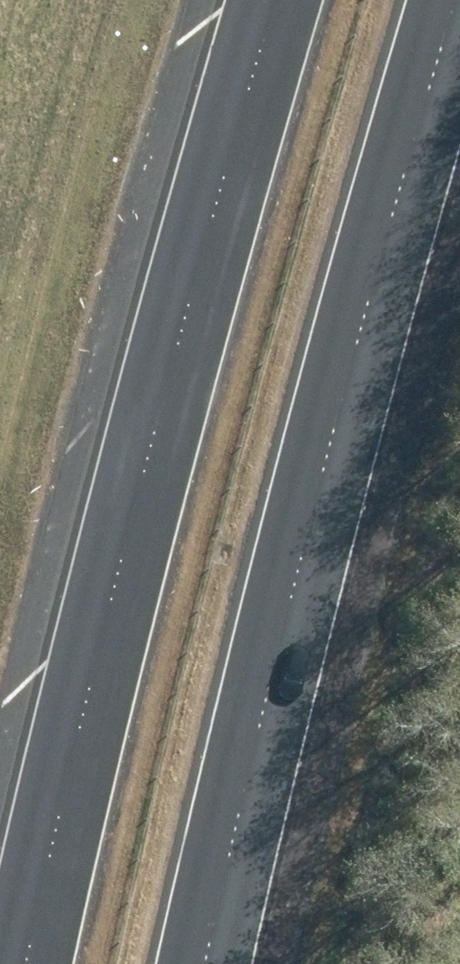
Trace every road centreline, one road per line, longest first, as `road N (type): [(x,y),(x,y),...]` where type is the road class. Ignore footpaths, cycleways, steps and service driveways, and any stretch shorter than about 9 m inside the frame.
road 1 (motorway): [(25,963),(198,271),(279,0)]
road 2 (motorway): [(455,0),(331,413),(202,963)]

